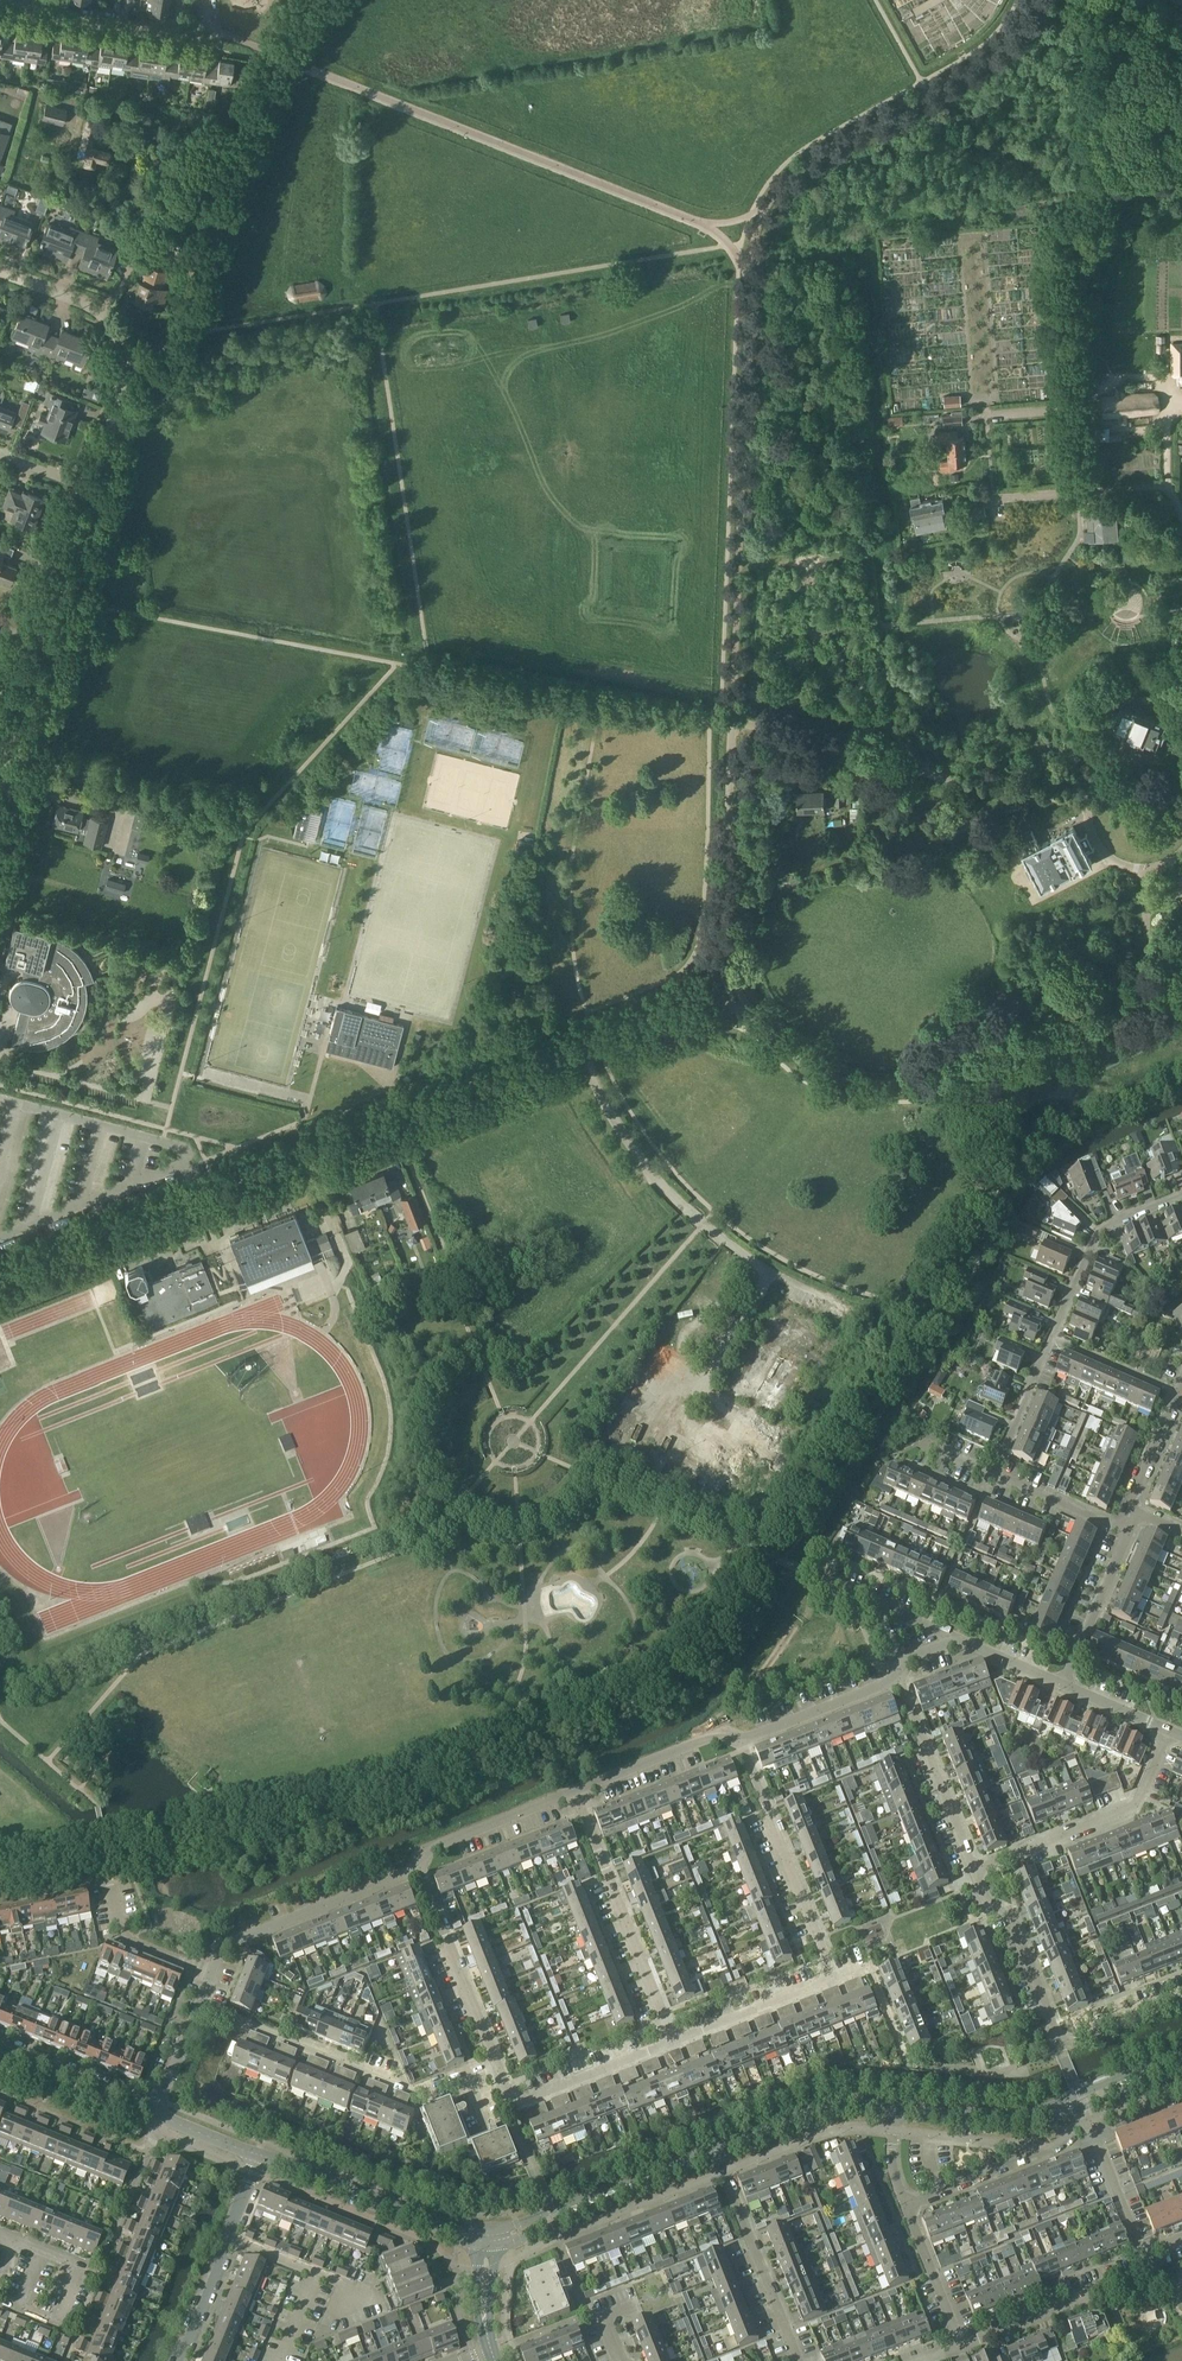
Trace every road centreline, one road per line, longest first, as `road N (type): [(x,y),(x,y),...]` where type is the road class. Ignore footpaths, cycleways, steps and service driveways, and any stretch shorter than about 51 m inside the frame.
road 1 (unclassified): [(0,1273),(698,1004)]
road 2 (unclassified): [(755,1019),(823,1075),(874,1088),(919,1088),(1007,1066),(1181,978)]
road 3 (residential): [(1181,1195),(1096,1235),(994,1470)]
road 4 (tertiary): [(1181,2058),(1034,2117),(894,2107)]
road 5 (residential): [(449,2087),(422,2096),(199,2005)]
road 6 (residential): [(672,2040),(576,1794)]
road 7 (residential): [(973,1869),(1132,1807),(1168,1729)]
road 8 (residential): [(833,1976),(745,1736)]
road 9 (residential): [(510,2105),(419,1870)]
road 10 (tertiary): [(716,2151),(488,2240)]
road 11 (residential): [(488,2240),(260,2156)]
road 12 (residential): [(209,1974),(243,1938),(419,1870)]
road 13 (unclassified): [(732,722),(724,951)]
road 14 (residential): [(801,2360),(716,2151)]
road 15 (residential): [(104,311),(126,262),(138,199),(164,159),(164,136),(143,112)]
road 16 (residential): [(177,2360),(260,2156)]
road 17 (residential): [(1143,2254),(1142,2273),(959,2343)]
road 18 (residential): [(907,2207),(1055,2148),(1091,2121)]
road 19 (residential): [(973,1869),(897,1681)]
road 20 (residential): [(1055,2040),(1009,1913),(983,1900),(973,1869)]
road 21 (tertiary): [(894,2107),(812,2111),(716,2151)]
road 22 (residential): [(419,1870),(425,1852),(576,1794)]
road 23 (residential): [(576,1794),(720,1736),(745,1736)]
road 24 (residential): [(209,35),(34,7)]
road 25 (residential): [(510,2105),(672,2040)]
road 26 (residential): [(672,2040),(833,1976)]
road 27 (residential): [(1061,1685),(1124,1526)]
road 28 (residential): [(157,2112),(0,2047)]
road 29 (residential): [(52,648),(95,489)]
road 30 (residential): [(0,800),(22,770),(52,648)]
road 31 (residential): [(745,1736),(897,1681)]
road 32 (residential): [(126,362),(175,328),(199,240)]
road 33 (residential): [(209,1974),(122,1938),(110,1885)]
road 34 (residential): [(959,2343),(907,2207)]
road 35 (residential): [(1091,2121),(1143,2254)]
road 36 (residential): [(994,1470),(1124,1526)]
road 37 (residential): [(1130,1511),(1181,1379)]
road 38 (residential): [(1055,2040),(1181,1991)]
road 39 (residential): [(95,489),(126,362)]

